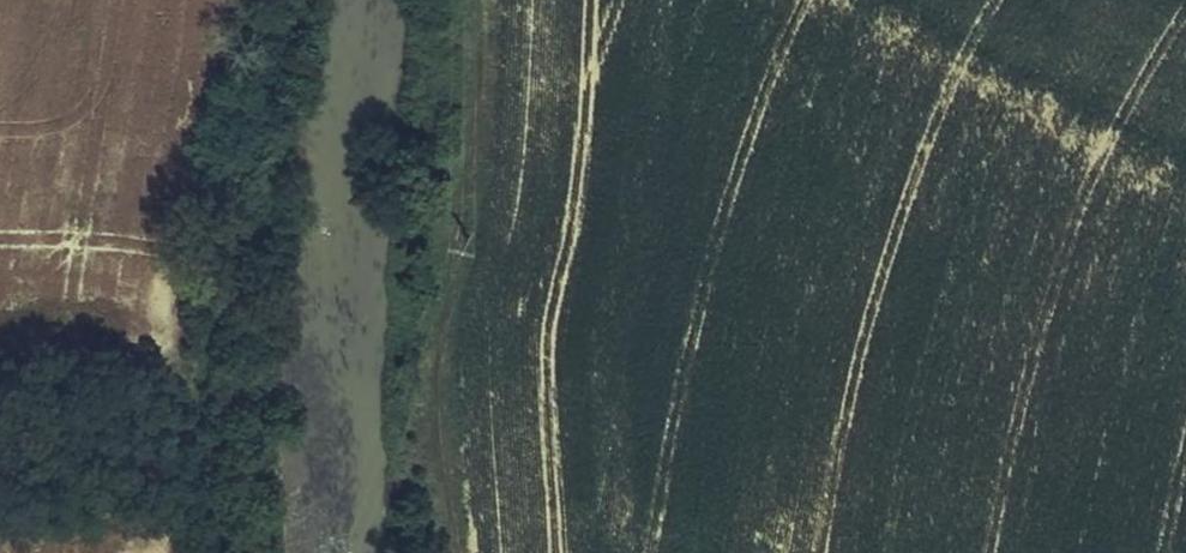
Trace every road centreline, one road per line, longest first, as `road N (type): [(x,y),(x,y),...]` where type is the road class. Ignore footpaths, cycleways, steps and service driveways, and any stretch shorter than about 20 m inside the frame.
road 1 (track): [(474,0),(441,324),(460,552)]

